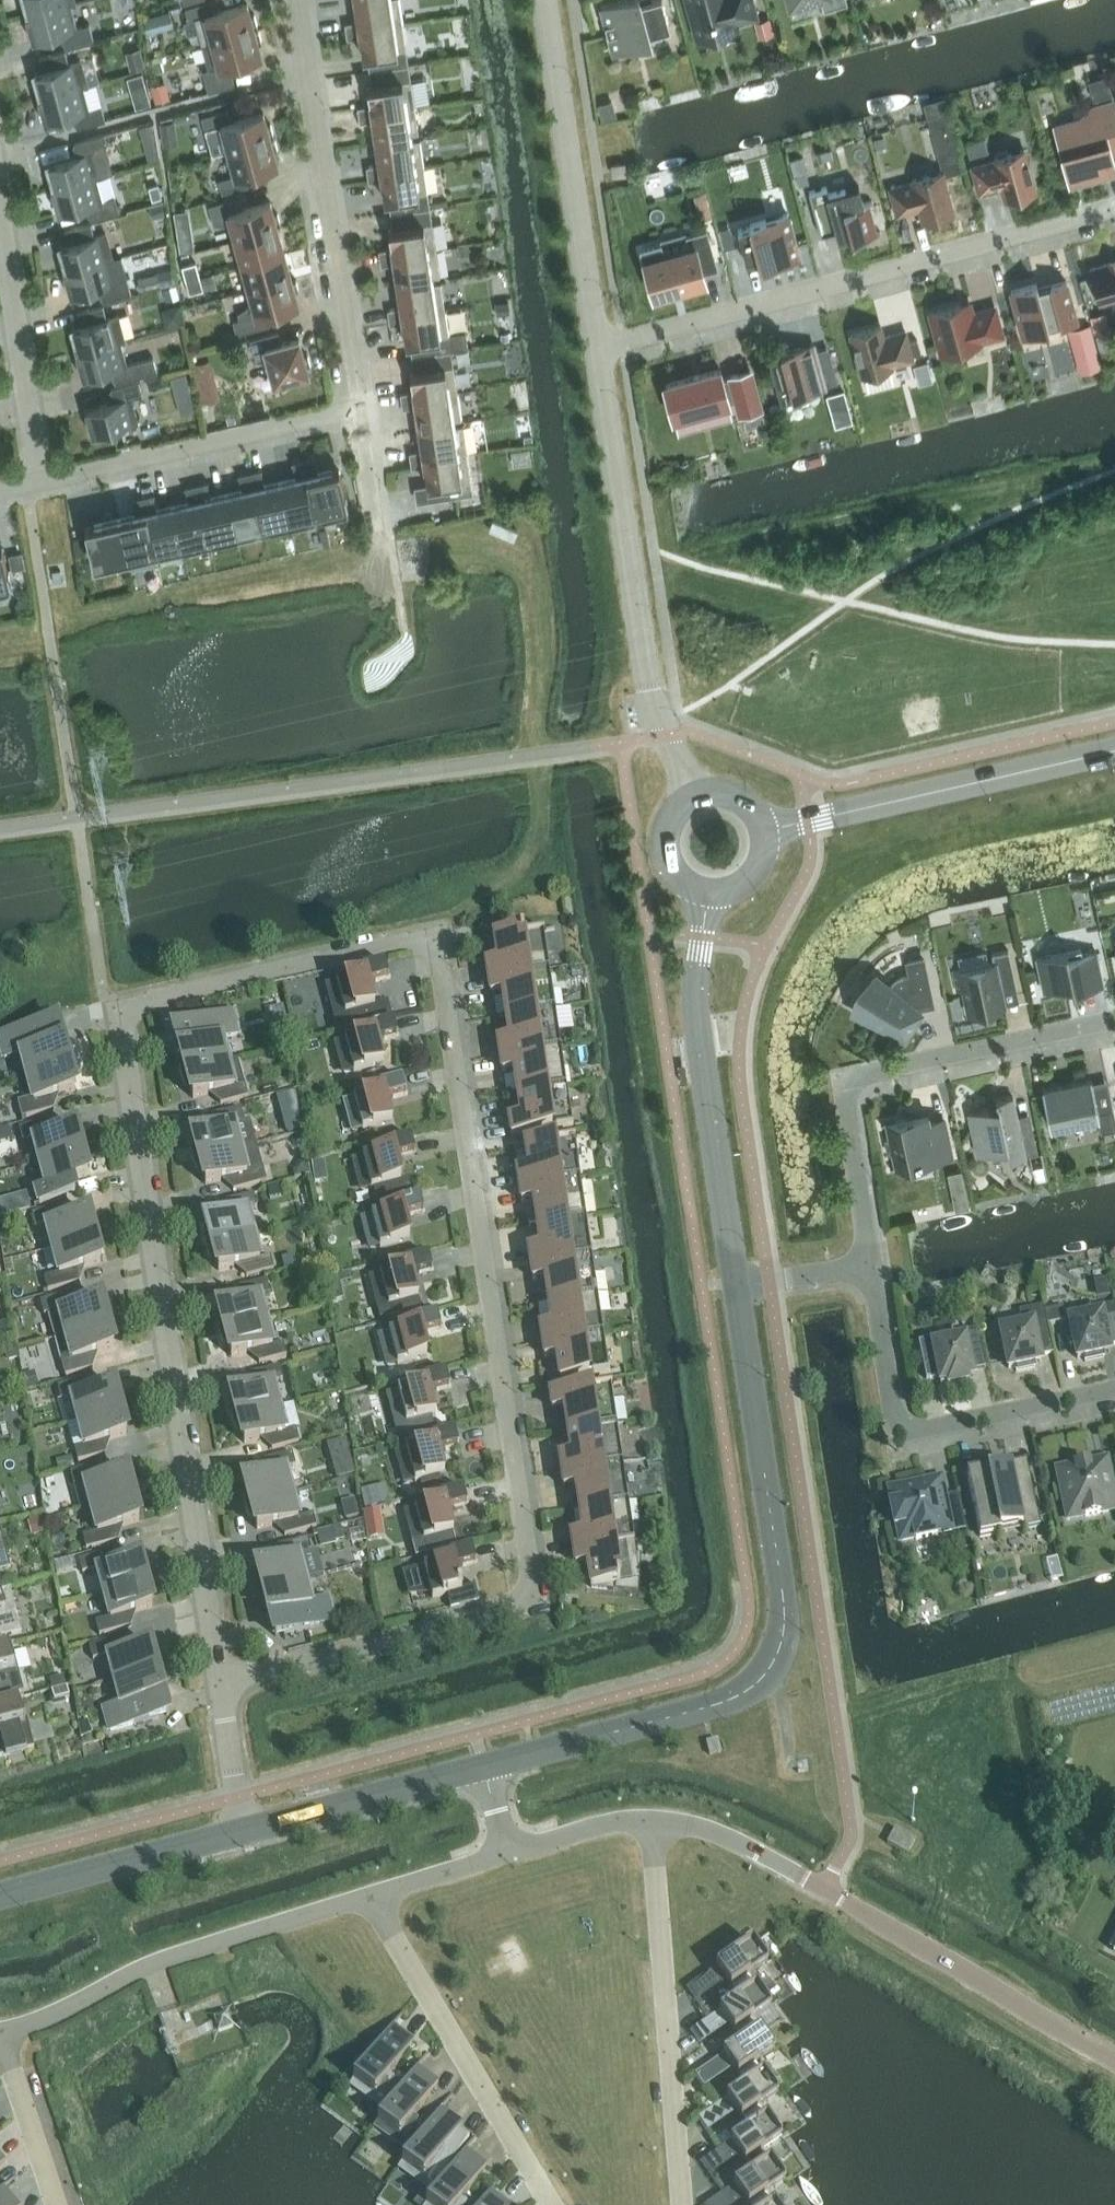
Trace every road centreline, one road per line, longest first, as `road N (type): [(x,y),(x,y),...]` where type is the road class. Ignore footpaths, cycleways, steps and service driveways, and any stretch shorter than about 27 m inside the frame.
road 1 (residential): [(219,1681),(534,1598),(434,935),(119,1010)]
road 2 (tertiary): [(484,1766),(715,1705),(752,1686),(774,1659),(784,1612),(736,1285)]
road 3 (residential): [(119,1010),(219,1681)]
road 4 (residential): [(597,349),(1114,207)]
road 5 (residential): [(871,1265),(842,1078),(1114,1020)]
road 6 (unclassified): [(695,796),(648,686),(597,349)]
road 7 (unclassified): [(1114,2057),(756,1852)]
road 8 (residential): [(357,408),(296,0)]
road 9 (tertiary): [(736,1285),(696,1015),(707,892)]
road 10 (residential): [(871,1265),(896,1435),(1114,1389)]
road 11 (unclassified): [(0,2030),(48,2015),(152,1963),(368,1894)]
road 12 (residential): [(651,1818),(682,2204)]
road 13 (tertiary): [(762,830),(1114,750)]
road 14 (residential): [(368,1894),(550,2204)]
road 15 (unclassified): [(597,349),(545,0)]
road 16 (residential): [(40,481),(357,408)]
road 17 (residential): [(40,481),(0,214)]
road 18 (tertiary): [(0,1895),(245,1830)]
road 19 (tertiary): [(245,1830),(484,1766)]
road 20 (residential): [(56,2204),(0,2036)]
road 21 (unclassified): [(507,1852),(616,1820),(651,1818)]
road 22 (unclassified): [(368,1894),(507,1852)]
road 23 (residential): [(736,1285),(871,1265)]
road 24 (tertiary): [(695,796),(670,817),(664,849),(678,878),(707,892)]

